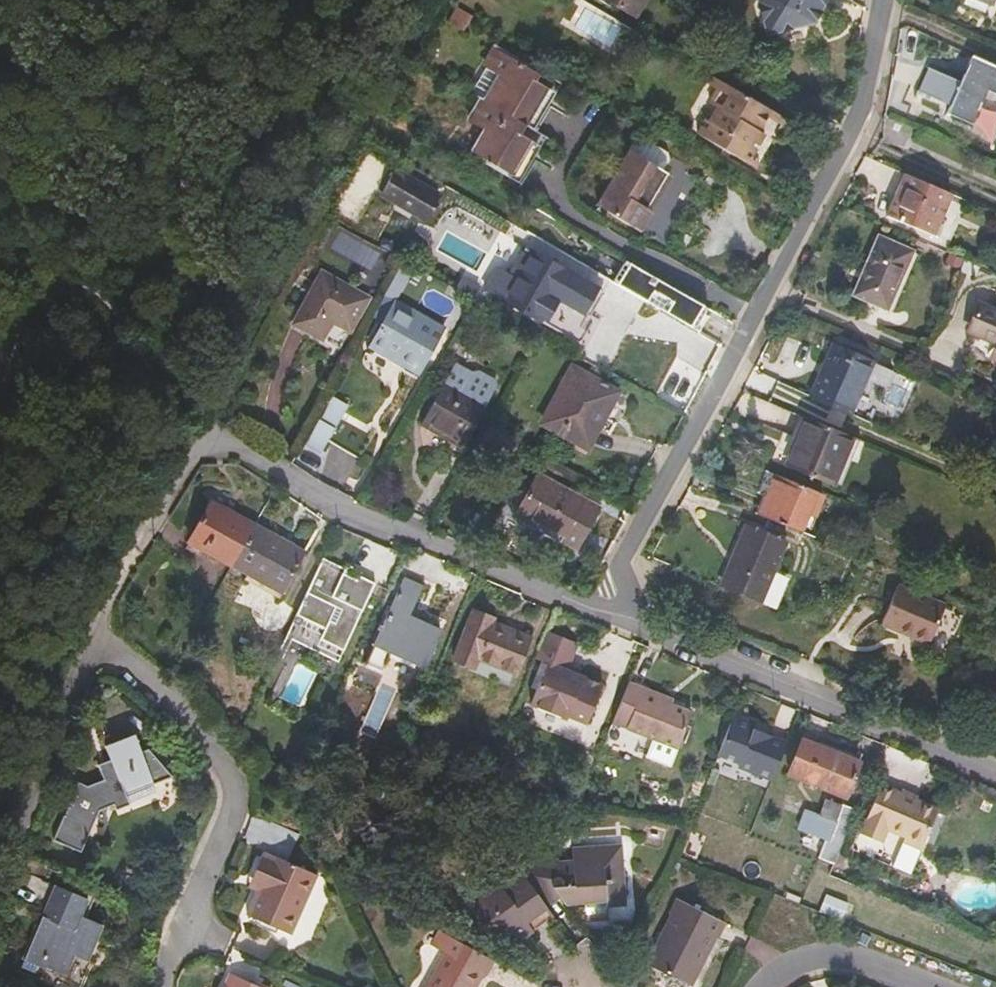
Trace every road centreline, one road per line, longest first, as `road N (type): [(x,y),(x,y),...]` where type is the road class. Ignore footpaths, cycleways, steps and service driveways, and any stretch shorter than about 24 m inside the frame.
road 1 (unclassified): [(886,0),(854,132),(631,563),(612,614)]
road 2 (residential): [(612,614),(349,512),(219,432)]
road 3 (residential): [(157,986),(155,971),(226,820),(233,774),(201,728),(94,632)]
road 4 (residential): [(995,772),(612,614)]
road 5 (residential): [(0,851),(94,632)]
road 6 (residential): [(94,632),(133,548),(219,432)]
road 7 (residential): [(926,986),(874,968),(777,967),(765,986)]
road 8 (track): [(115,323),(219,432)]

